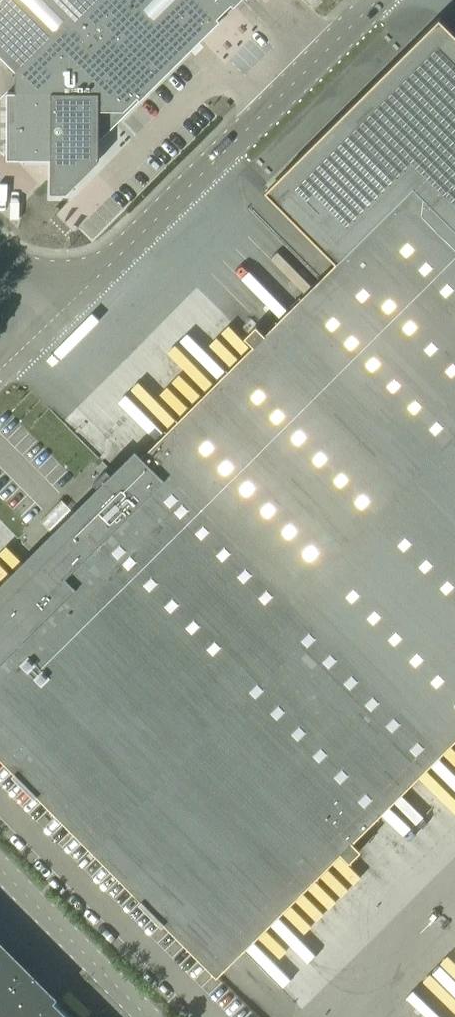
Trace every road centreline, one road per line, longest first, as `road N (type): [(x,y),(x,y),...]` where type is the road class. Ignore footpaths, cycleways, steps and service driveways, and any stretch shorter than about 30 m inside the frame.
road 1 (tertiary): [(52,315),(373,0)]
road 2 (unclassified): [(153,1016),(0,864)]

